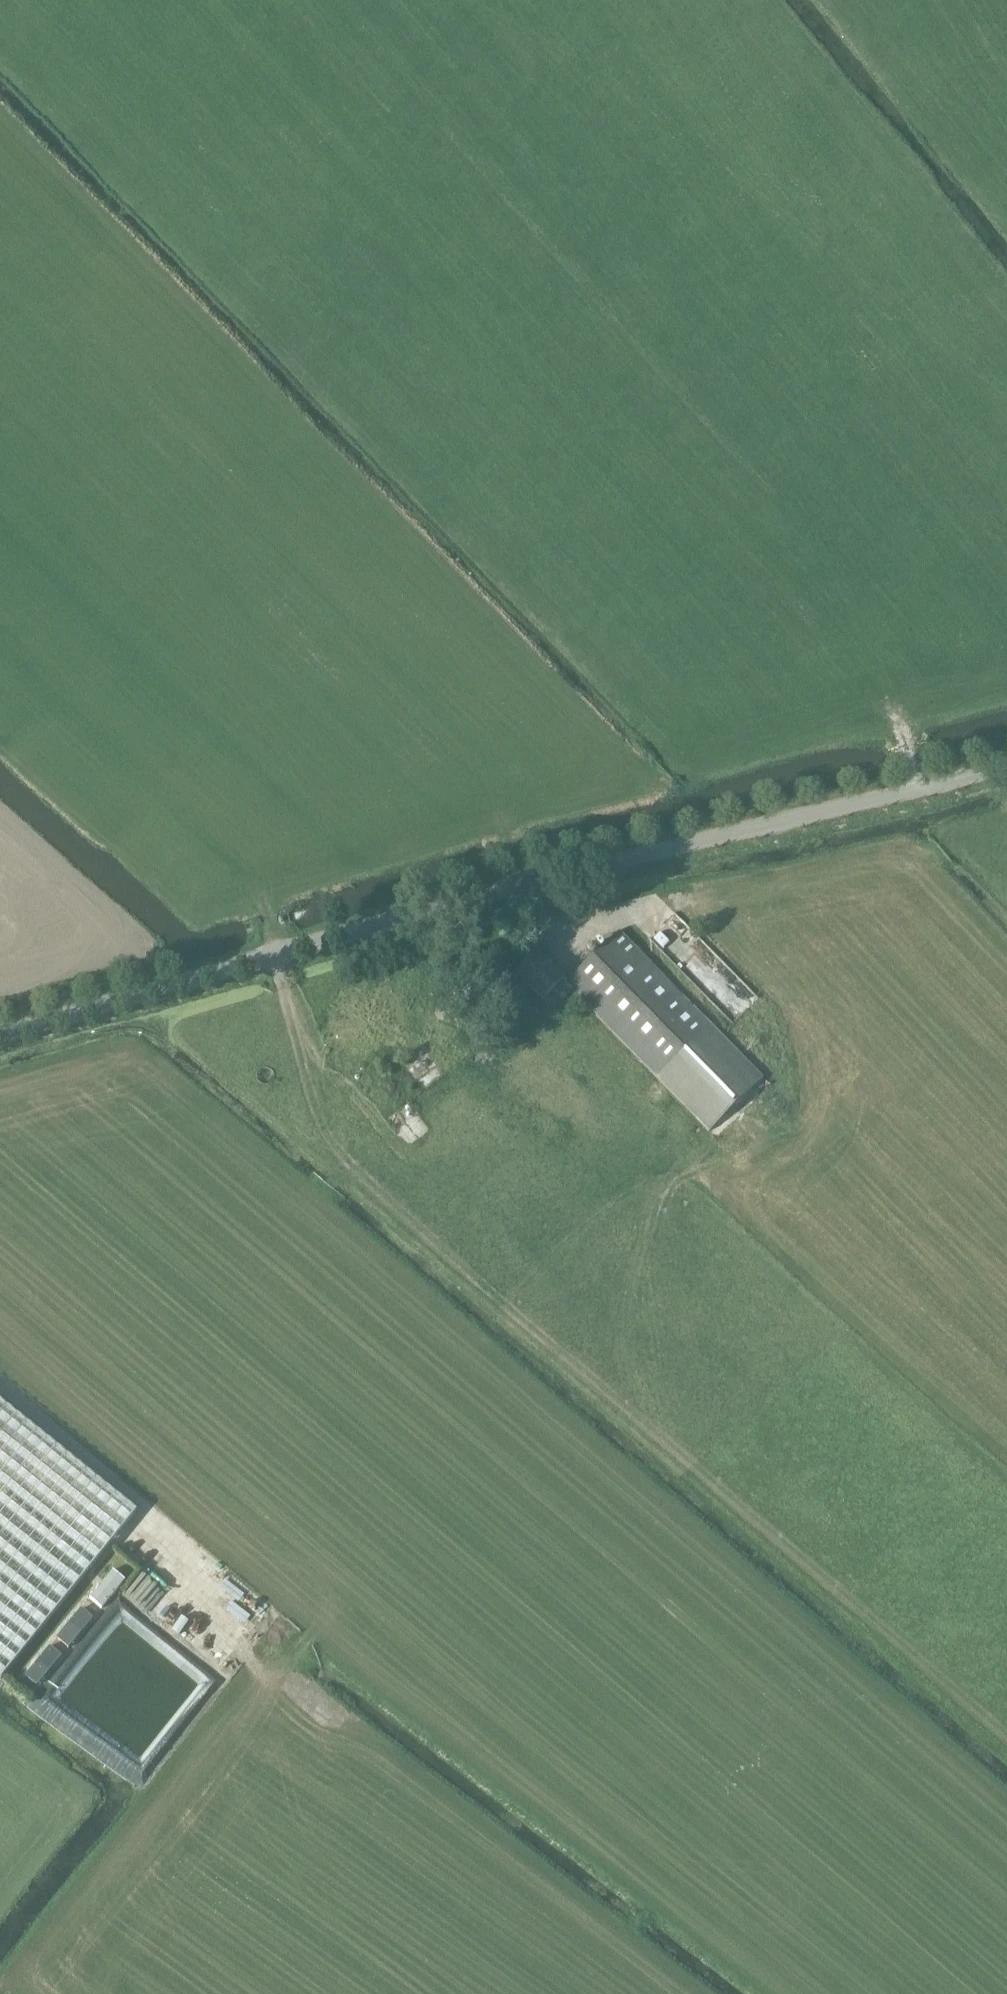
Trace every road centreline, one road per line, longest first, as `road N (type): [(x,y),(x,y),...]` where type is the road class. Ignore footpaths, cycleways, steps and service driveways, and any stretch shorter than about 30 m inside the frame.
road 1 (track): [(259,889),(317,1104),(341,1150),(462,1270),(1006,1742)]
road 2 (unclassified): [(0,1037),(462,899),(1006,766)]

